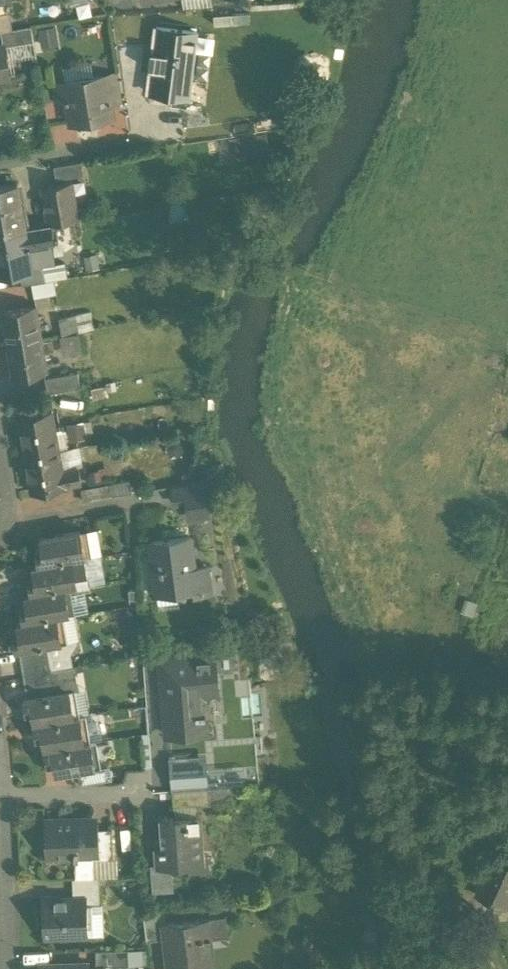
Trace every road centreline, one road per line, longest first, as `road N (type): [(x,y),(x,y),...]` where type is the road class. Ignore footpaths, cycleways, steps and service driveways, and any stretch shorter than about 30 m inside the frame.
road 1 (residential): [(0,800),(3,968)]
road 2 (residential): [(0,800),(145,794)]
road 3 (residential): [(0,164),(134,141)]
road 4 (residential): [(0,523),(132,500)]

